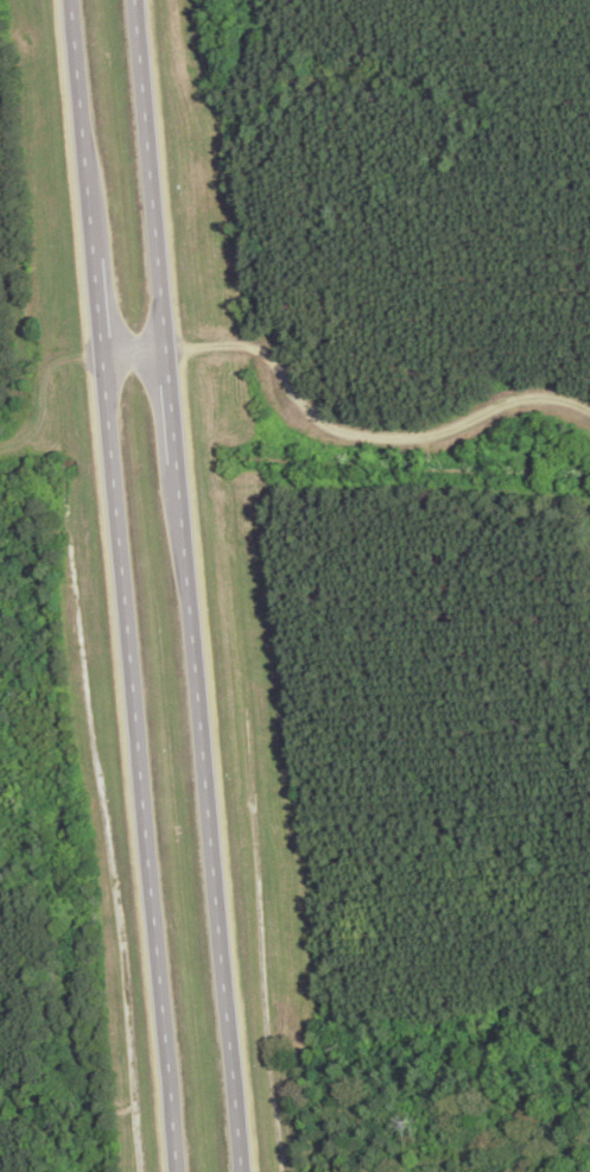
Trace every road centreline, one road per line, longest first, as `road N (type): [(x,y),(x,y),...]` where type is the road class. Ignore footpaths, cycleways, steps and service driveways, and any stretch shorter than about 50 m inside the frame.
road 1 (trunk): [(103,354),(174,1171)]
road 2 (trunk): [(240,1171),(178,463)]
road 3 (trunk): [(167,349),(136,0)]
road 4 (trunk): [(70,0),(95,261)]

